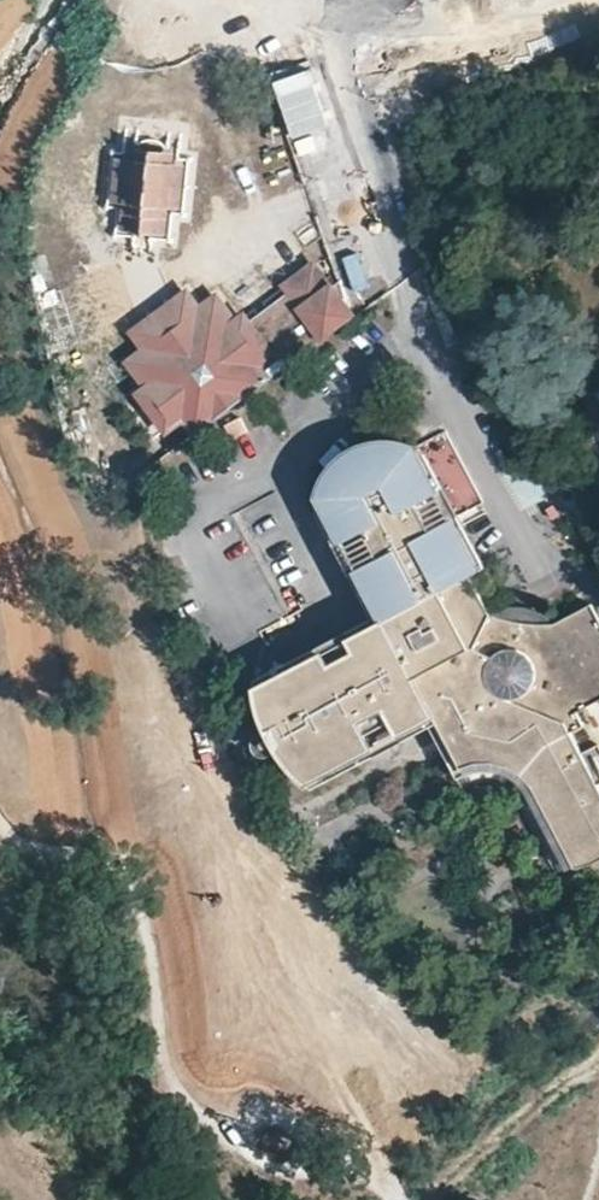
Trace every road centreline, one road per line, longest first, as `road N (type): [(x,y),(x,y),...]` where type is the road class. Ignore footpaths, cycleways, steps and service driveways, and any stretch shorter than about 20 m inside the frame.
road 1 (residential): [(340,0),(332,73),(407,279)]

